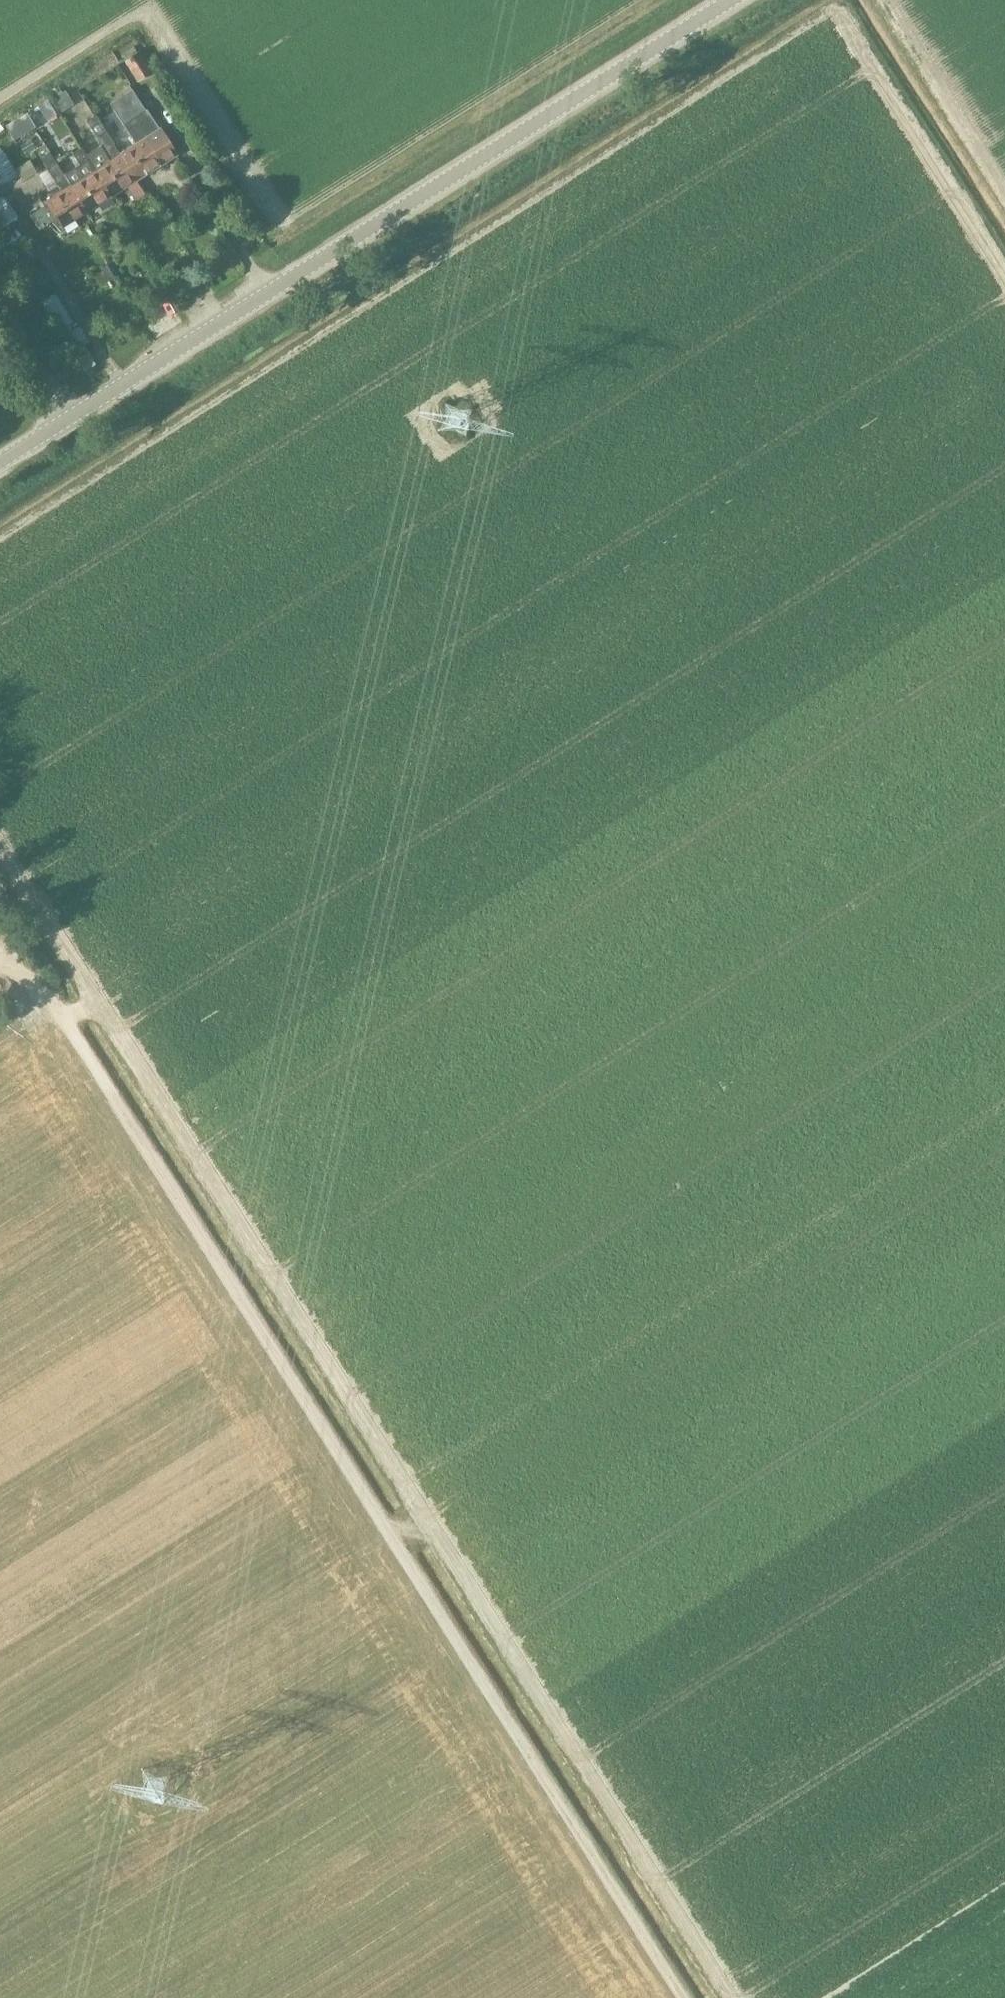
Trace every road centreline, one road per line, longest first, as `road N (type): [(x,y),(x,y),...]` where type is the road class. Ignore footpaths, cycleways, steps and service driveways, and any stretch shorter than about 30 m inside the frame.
road 1 (unclassified): [(0,463),(732,0)]

